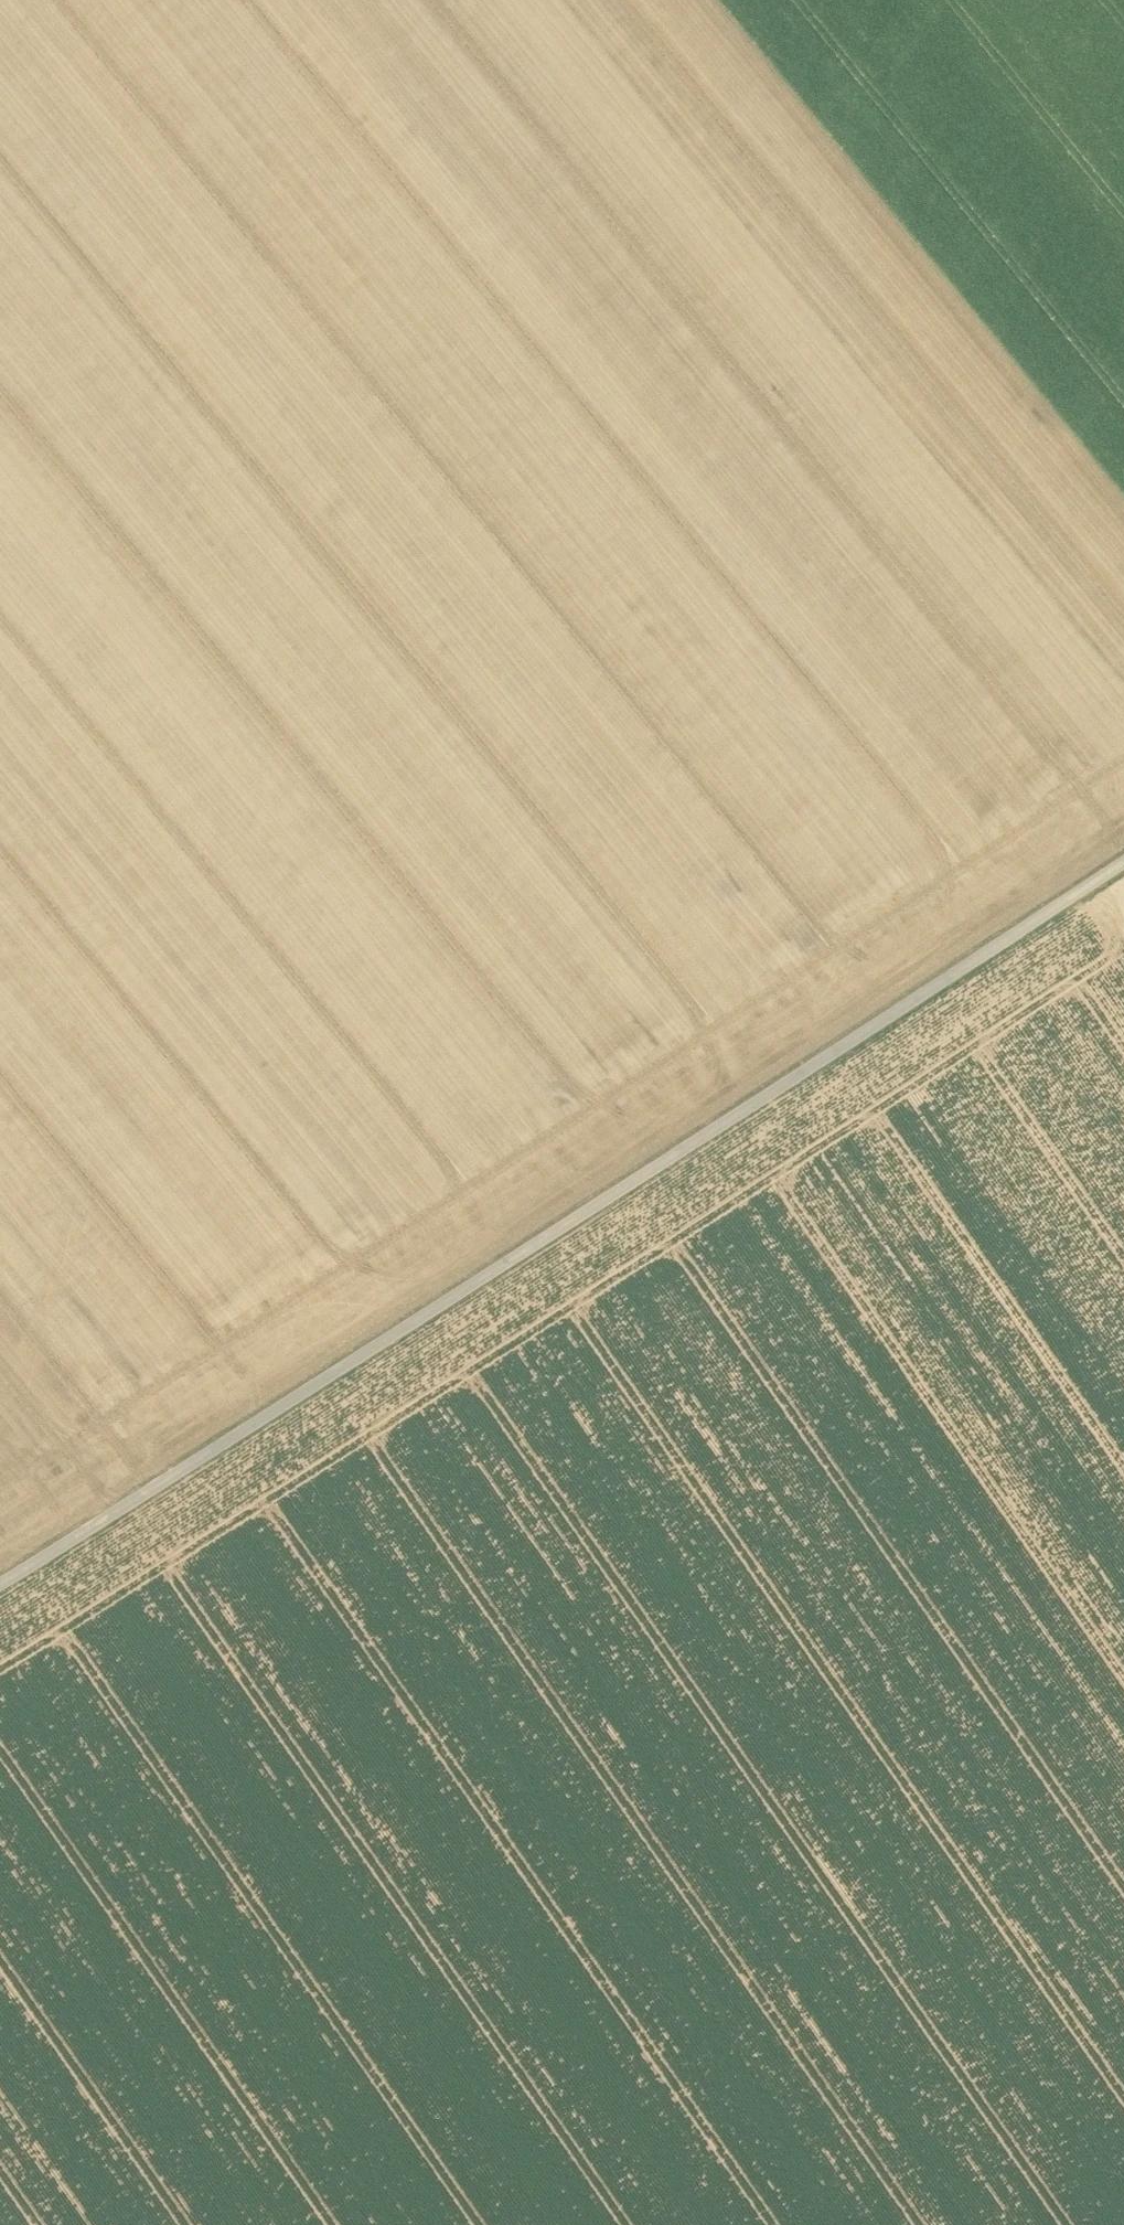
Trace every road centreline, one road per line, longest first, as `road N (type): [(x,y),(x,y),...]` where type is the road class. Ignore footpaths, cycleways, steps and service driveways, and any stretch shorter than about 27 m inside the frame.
road 1 (track): [(1123,859),(0,1578)]

